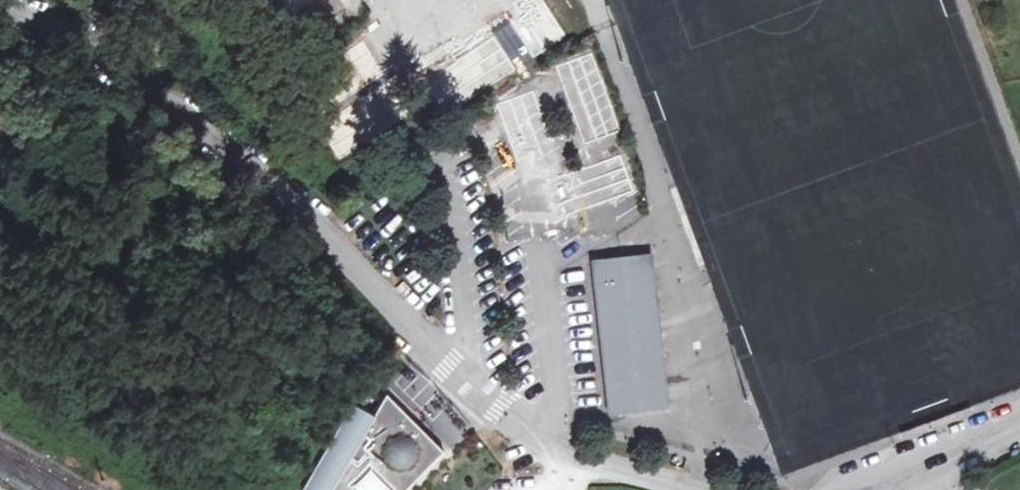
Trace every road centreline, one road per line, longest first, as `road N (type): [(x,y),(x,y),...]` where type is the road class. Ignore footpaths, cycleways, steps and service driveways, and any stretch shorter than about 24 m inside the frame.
road 1 (tertiary): [(577,446),(488,405),(324,226),(172,105),(0,0)]
road 2 (tertiary): [(1019,425),(876,489)]
road 3 (tertiary): [(710,489),(622,468),(577,446)]

